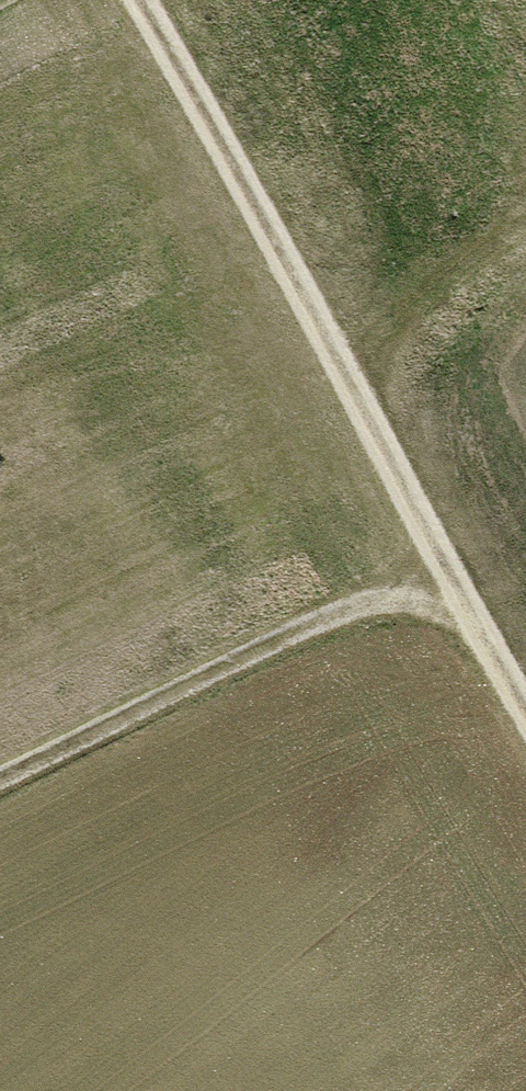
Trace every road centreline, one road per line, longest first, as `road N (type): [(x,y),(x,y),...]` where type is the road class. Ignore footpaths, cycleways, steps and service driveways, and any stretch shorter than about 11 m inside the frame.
road 1 (track): [(525,704),(197,82),(145,0)]
road 2 (track): [(480,627),(396,601),(312,622),(0,777)]
road 3 (track): [(525,218),(423,294),(395,350),(383,440)]

